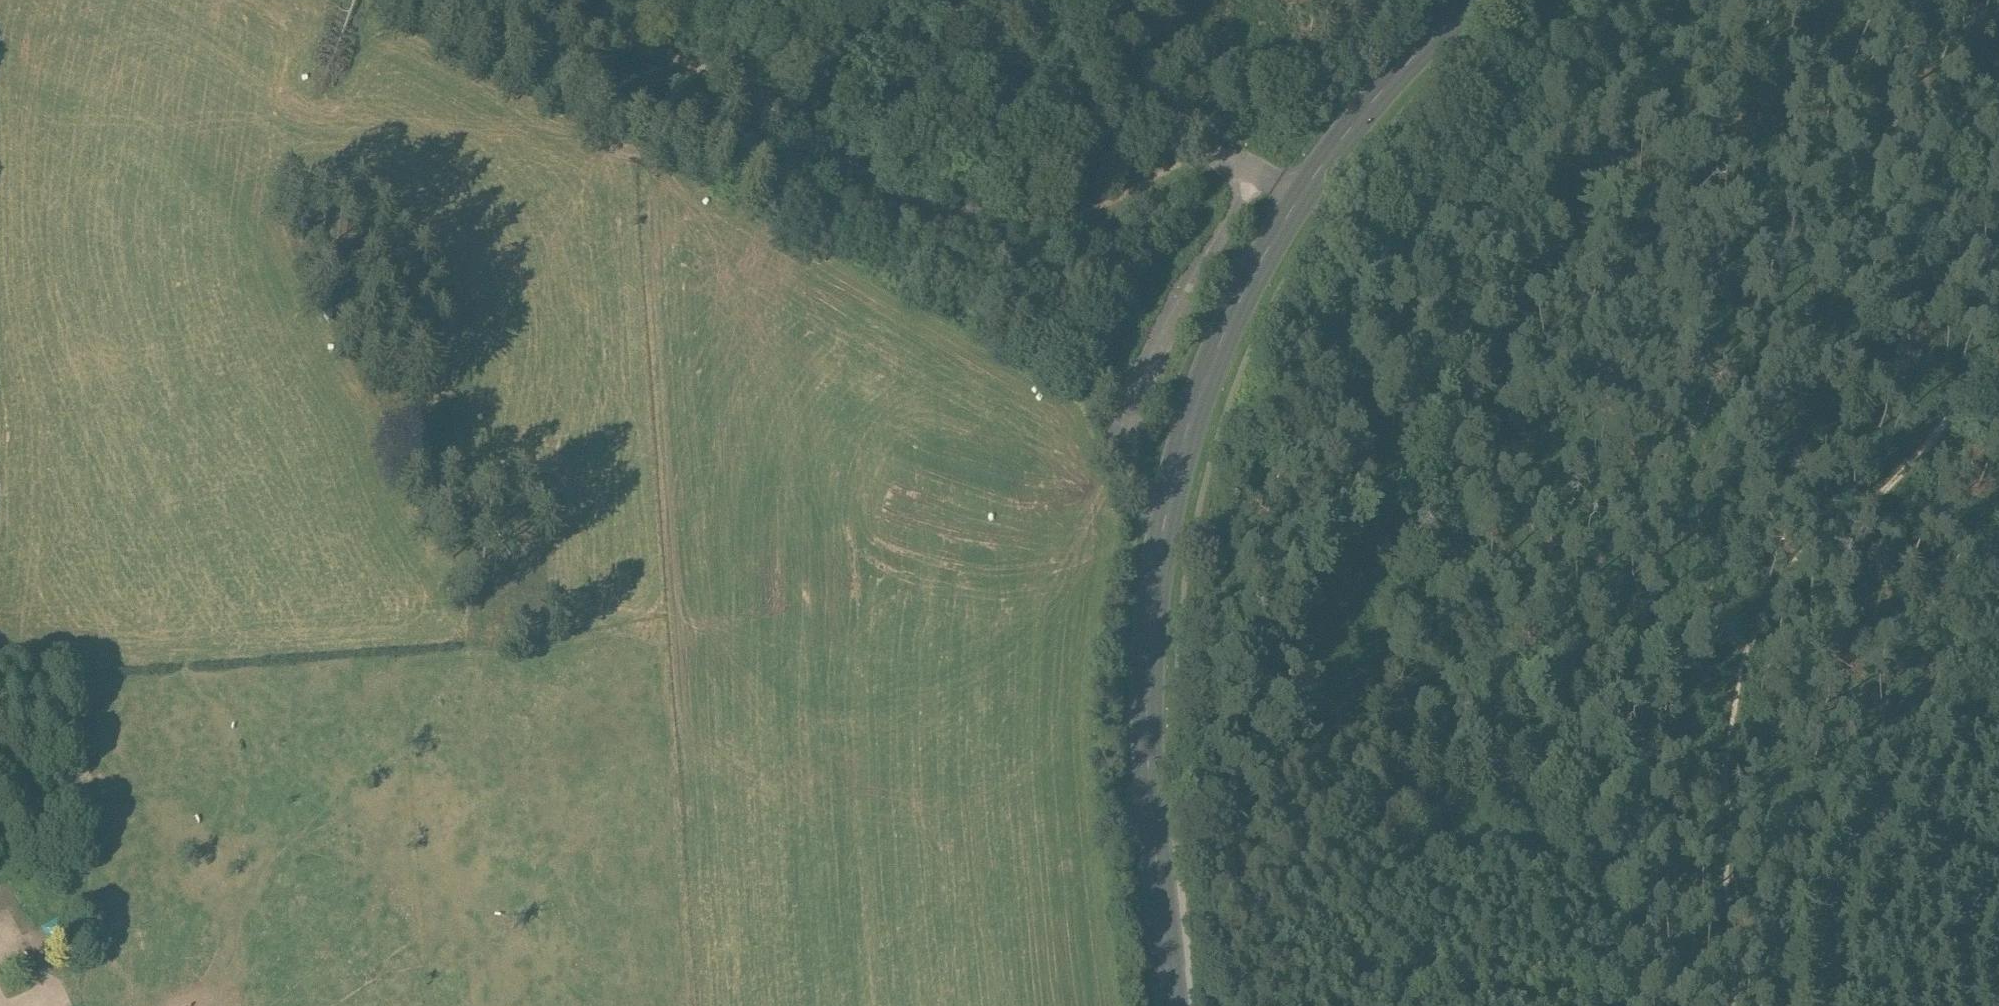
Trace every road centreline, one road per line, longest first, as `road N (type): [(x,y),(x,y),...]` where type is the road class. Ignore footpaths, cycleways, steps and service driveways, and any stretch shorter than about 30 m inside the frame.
road 1 (primary): [(1171,1005),(1145,718),(1150,617),(1178,451),(1233,309),(1297,196),(1372,102),(1476,0)]
road 2 (track): [(1253,175),(1235,156),(1204,149),(1055,220),(974,215),(913,196),(576,0)]

